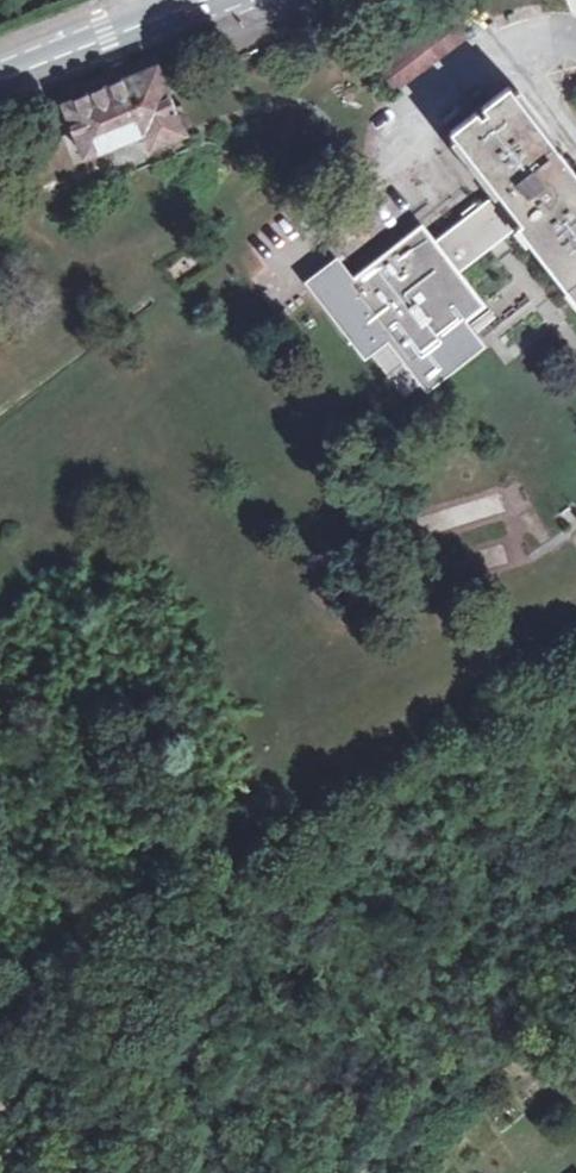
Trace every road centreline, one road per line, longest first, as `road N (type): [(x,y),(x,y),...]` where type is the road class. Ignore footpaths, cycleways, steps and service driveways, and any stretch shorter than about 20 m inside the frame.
road 1 (primary): [(0,78),(183,4)]

